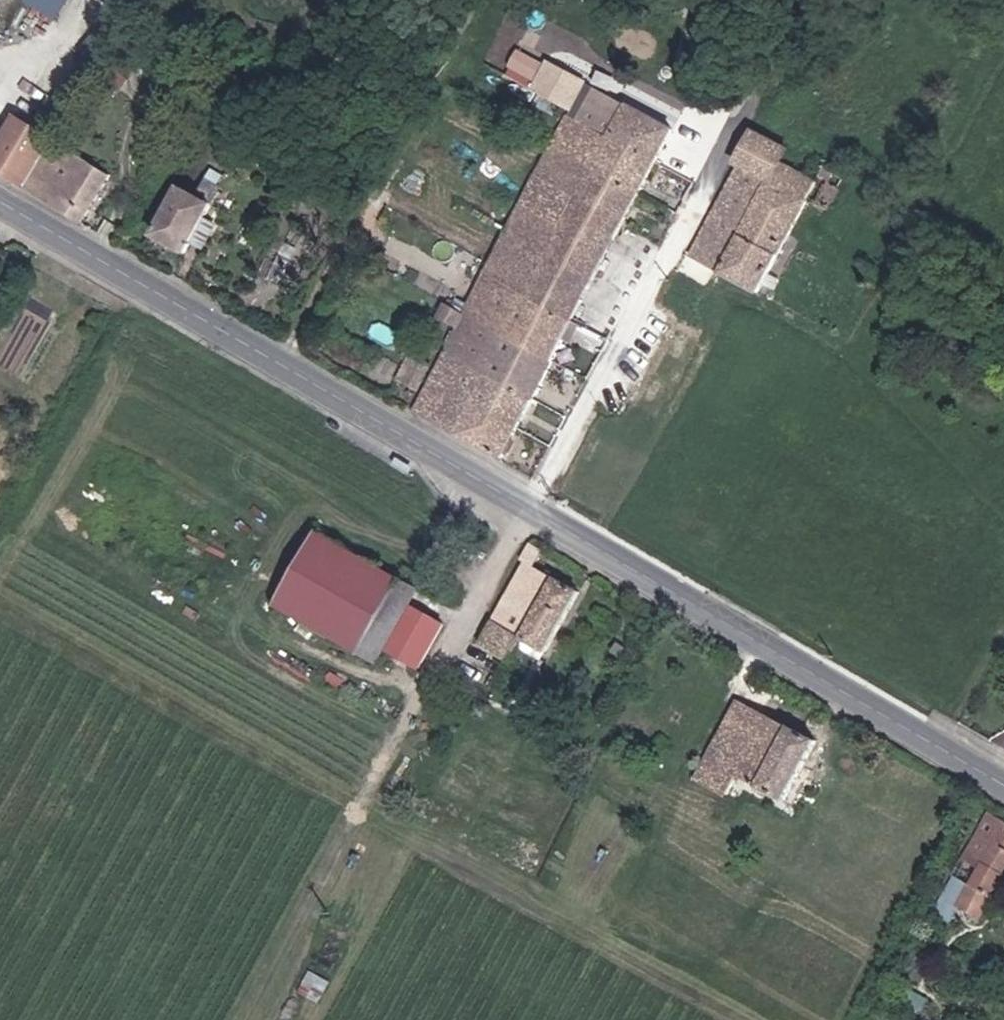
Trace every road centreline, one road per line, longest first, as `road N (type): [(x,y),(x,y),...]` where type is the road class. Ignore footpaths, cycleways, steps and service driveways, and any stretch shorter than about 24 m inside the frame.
road 1 (tertiary): [(0,202),(1003,773)]

